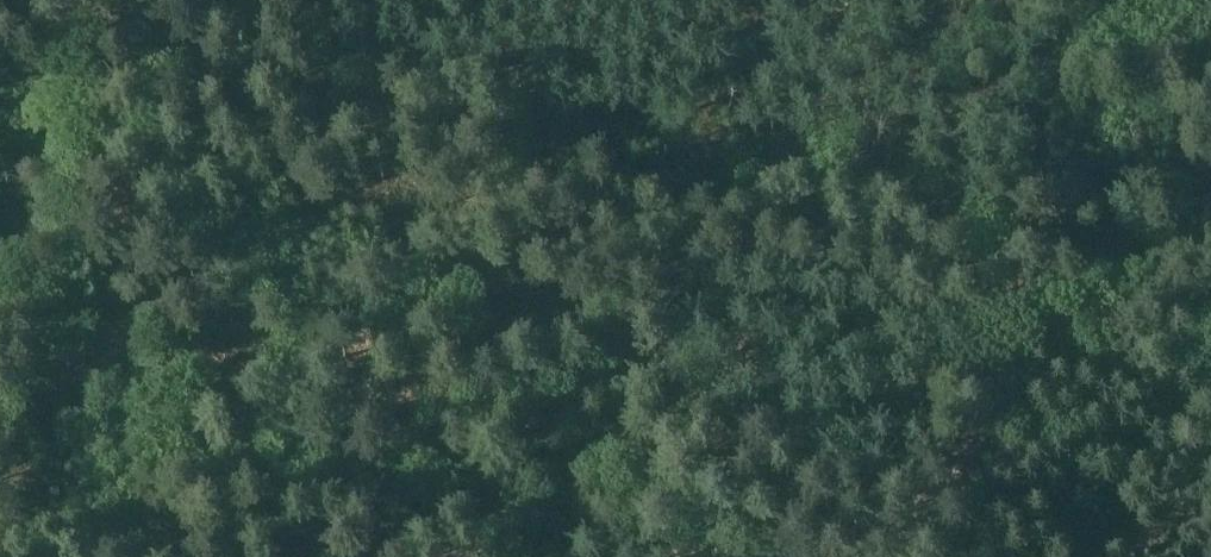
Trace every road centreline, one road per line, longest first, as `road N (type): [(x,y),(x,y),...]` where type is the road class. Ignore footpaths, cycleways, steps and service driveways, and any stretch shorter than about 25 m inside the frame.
road 1 (track): [(1210,336),(1014,282),(534,129),(35,14)]
road 2 (track): [(13,199),(92,262),(153,296),(777,556)]
road 3 (track): [(961,556),(1063,0)]
road 4 (track): [(35,14),(13,199)]

